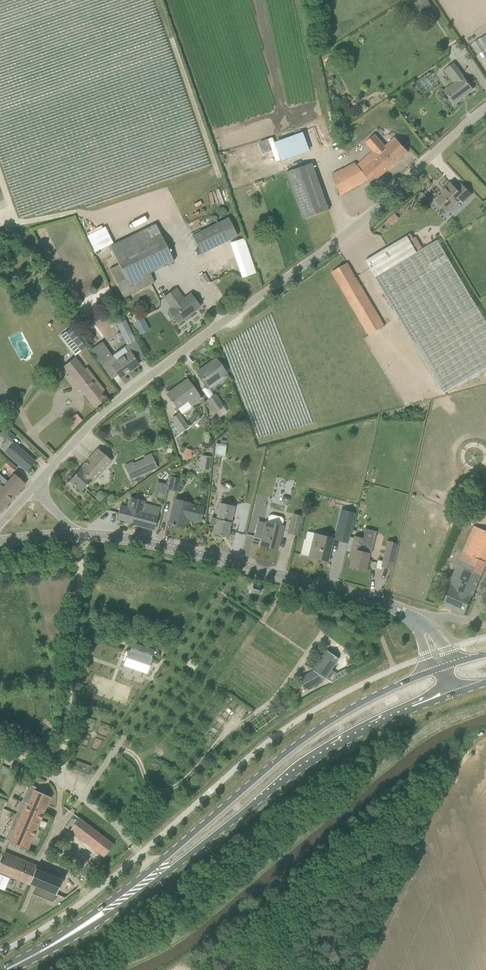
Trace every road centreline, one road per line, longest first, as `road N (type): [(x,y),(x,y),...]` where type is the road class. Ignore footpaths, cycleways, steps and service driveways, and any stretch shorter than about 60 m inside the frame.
road 1 (unclassified): [(30,491),(122,398),(358,224),(485,108)]
road 2 (primary): [(442,667),(328,722),(28,959)]
road 3 (primary): [(28,959),(115,912),(303,765),(453,694)]
road 4 (track): [(223,322),(160,201),(102,219),(75,213),(17,225),(0,175)]
road 5 (tertiary): [(71,535),(137,540),(367,598)]
road 6 (track): [(240,566),(82,798)]
road 7 (track): [(302,0),(332,126)]

